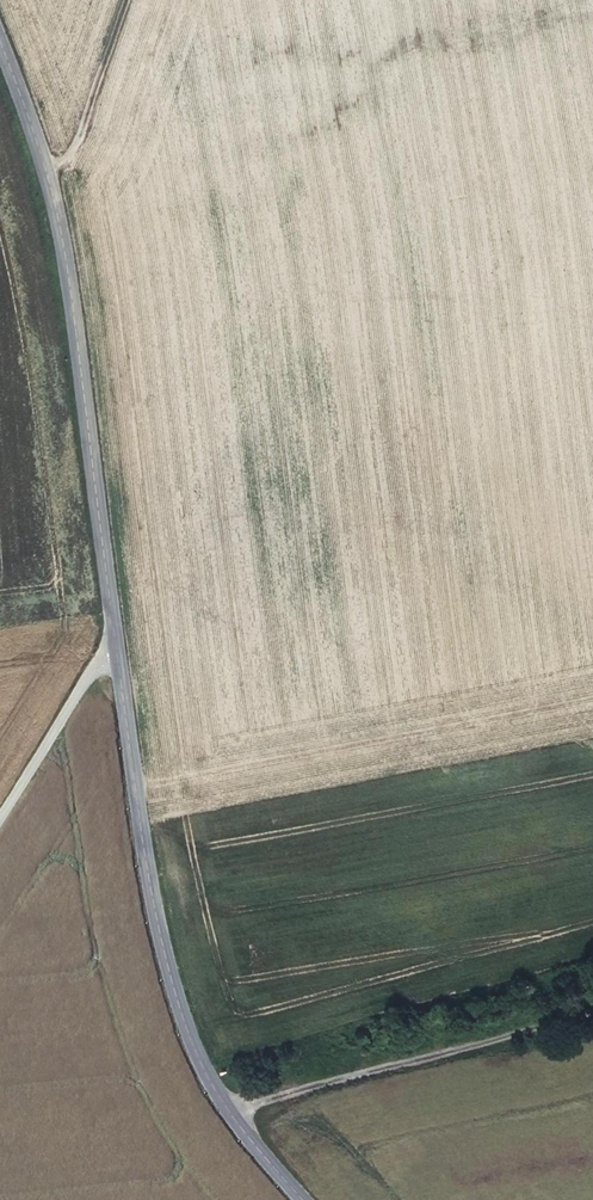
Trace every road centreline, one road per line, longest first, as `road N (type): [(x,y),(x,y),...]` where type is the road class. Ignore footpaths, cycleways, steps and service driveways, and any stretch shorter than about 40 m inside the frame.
road 1 (tertiary): [(112,638),(49,210),(0,43)]
road 2 (tertiary): [(303,1199),(222,1102),(181,1014),(134,795),(112,638)]
road 3 (unclassified): [(112,638),(0,813)]
road 4 (track): [(118,0),(70,154),(39,166)]

